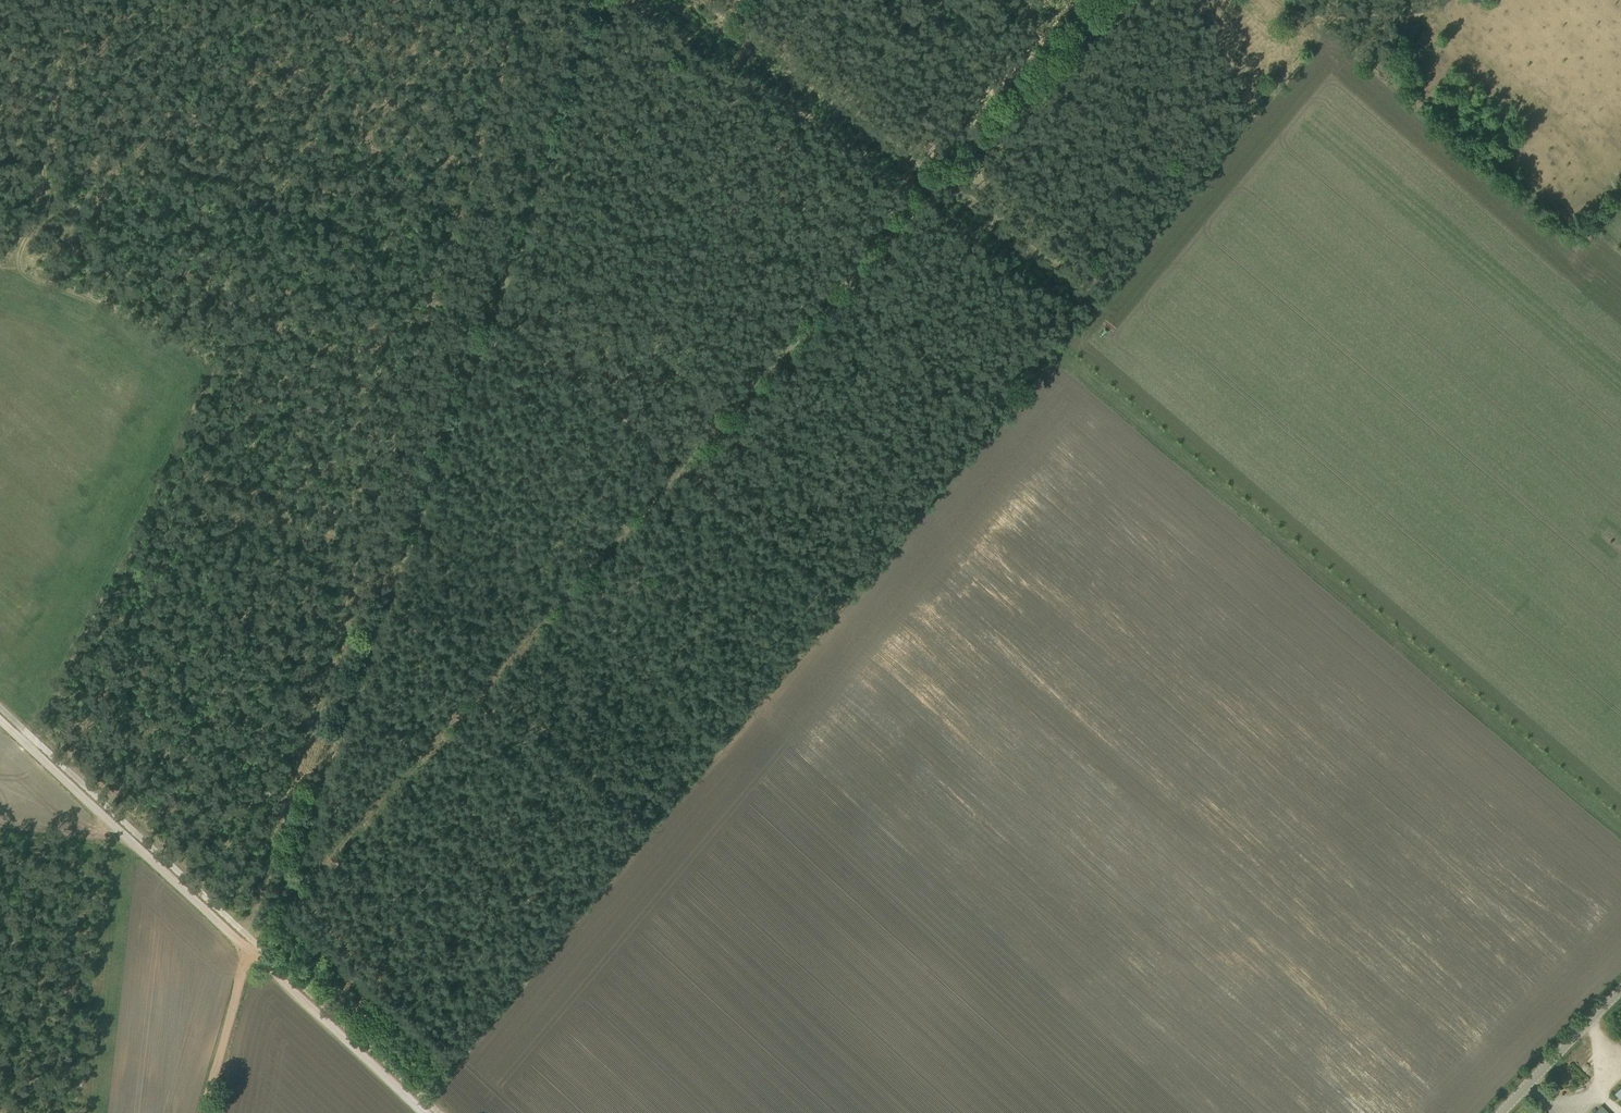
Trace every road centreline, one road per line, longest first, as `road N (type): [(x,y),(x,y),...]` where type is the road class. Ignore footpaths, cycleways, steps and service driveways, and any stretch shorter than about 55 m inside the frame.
road 1 (track): [(270,919),(487,313)]
road 2 (track): [(1111,0),(684,470)]
road 3 (track): [(684,470),(270,919)]
road 4 (track): [(0,719),(248,949)]
road 5 (track): [(487,313),(600,0)]
road 6 (track): [(248,949),(429,1112)]
road 7 (track): [(1274,0),(1295,18),(1321,19),(1429,19),(1445,0)]
road 8 (track): [(247,936),(300,759)]
road 9 (track): [(201,1112),(248,949)]
road 10 (unclassified): [(1503,1112),(1620,992)]

